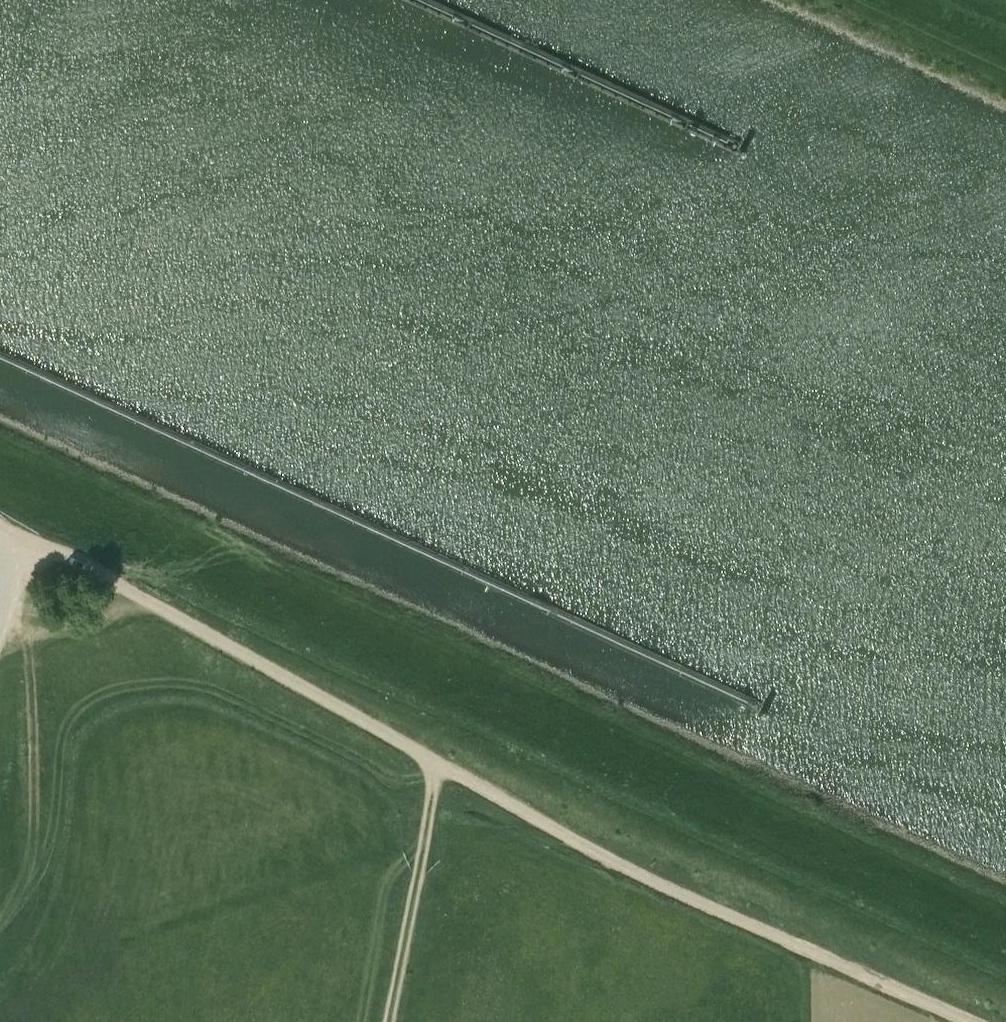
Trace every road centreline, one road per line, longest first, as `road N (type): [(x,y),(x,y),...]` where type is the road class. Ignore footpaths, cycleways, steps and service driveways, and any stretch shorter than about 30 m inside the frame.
road 1 (track): [(79,564),(115,567),(200,601),(1005,980)]
road 2 (track): [(391,1021),(433,761)]

